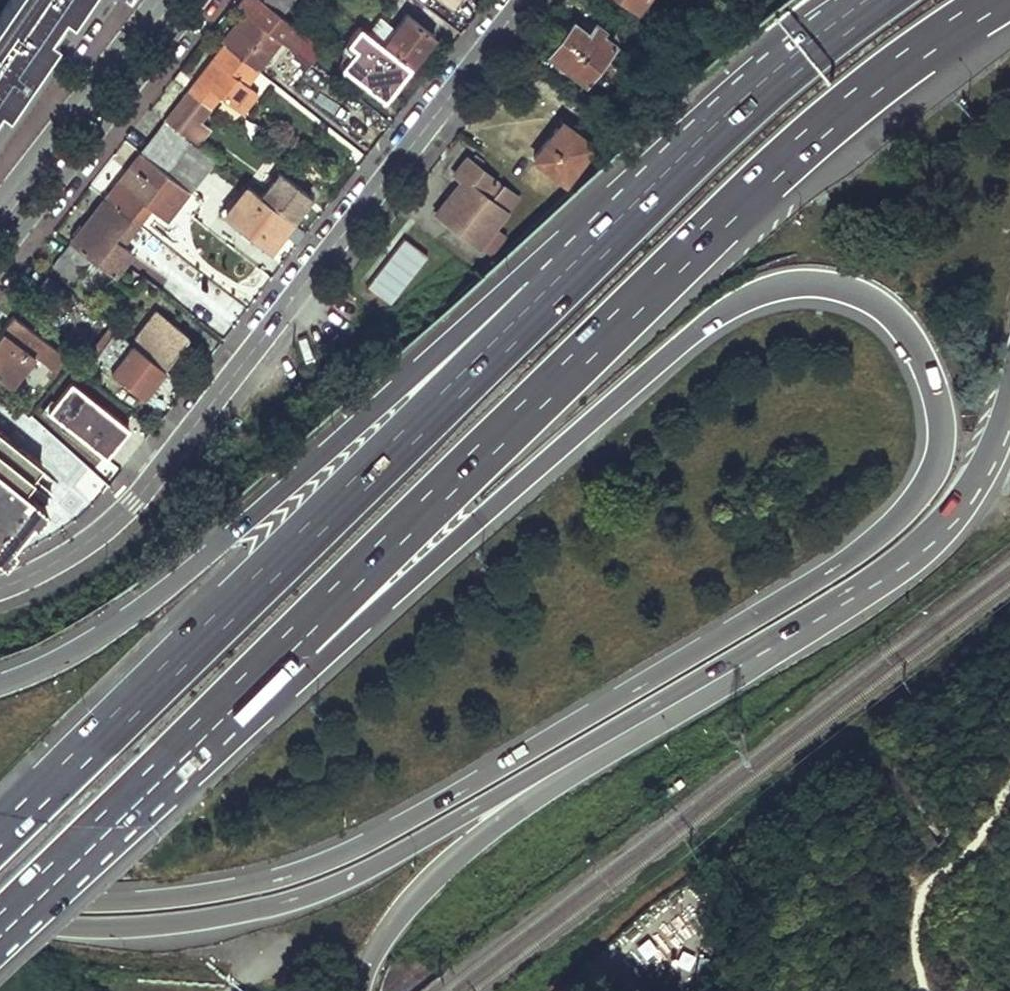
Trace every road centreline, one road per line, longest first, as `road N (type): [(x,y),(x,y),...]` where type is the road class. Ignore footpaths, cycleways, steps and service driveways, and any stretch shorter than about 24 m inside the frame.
road 1 (motorway): [(107,824),(191,773),(722,305),(799,279),(843,285),(883,305),(909,340),(938,407),(931,469),(892,522),(507,766),(370,845),(250,891),(119,909),(0,889)]
road 2 (motorway): [(107,824),(243,677),(733,197),(837,105),(984,0)]
road 3 (residential): [(525,0),(133,504),(53,565),(0,589)]
road 4 (motorway): [(554,276),(0,840)]
road 5 (motorway): [(554,276),(437,352),(143,604),(84,647),(0,685)]
road 6 (motorway): [(551,764),(861,579),(919,535),(985,458),(1009,395)]
road 7 (motorway): [(0,916),(80,927),(164,925),(250,911),(329,886),(551,764)]
road 8 (motorway): [(874,0),(554,276)]
road 9 (motorway): [(363,990),(409,907),(551,764)]
road 10 (residential): [(158,0),(0,202)]
road 11 (motorway): [(0,929),(107,824)]

